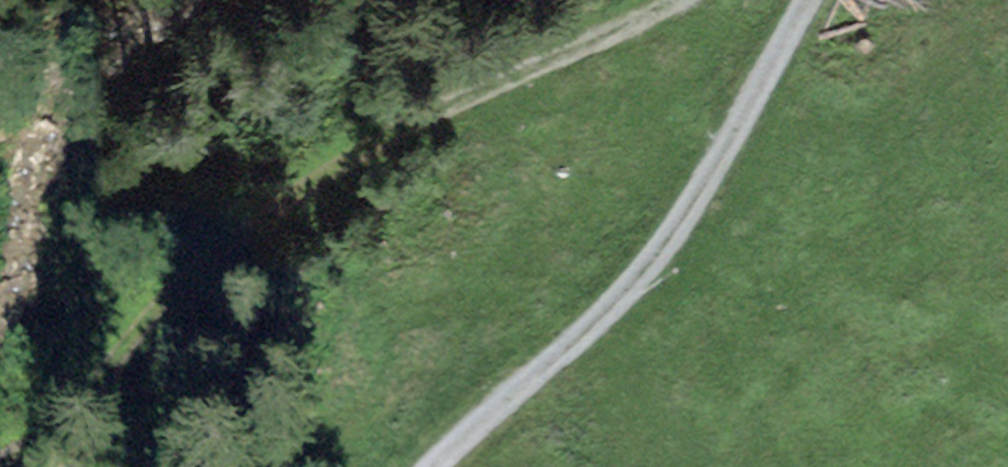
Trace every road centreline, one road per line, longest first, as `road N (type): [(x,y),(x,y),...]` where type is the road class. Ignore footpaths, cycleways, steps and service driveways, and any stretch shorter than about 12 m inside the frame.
road 1 (track): [(665,0),(363,157),(208,267),(9,466)]
road 2 (track): [(817,0),(663,248),(434,466)]

